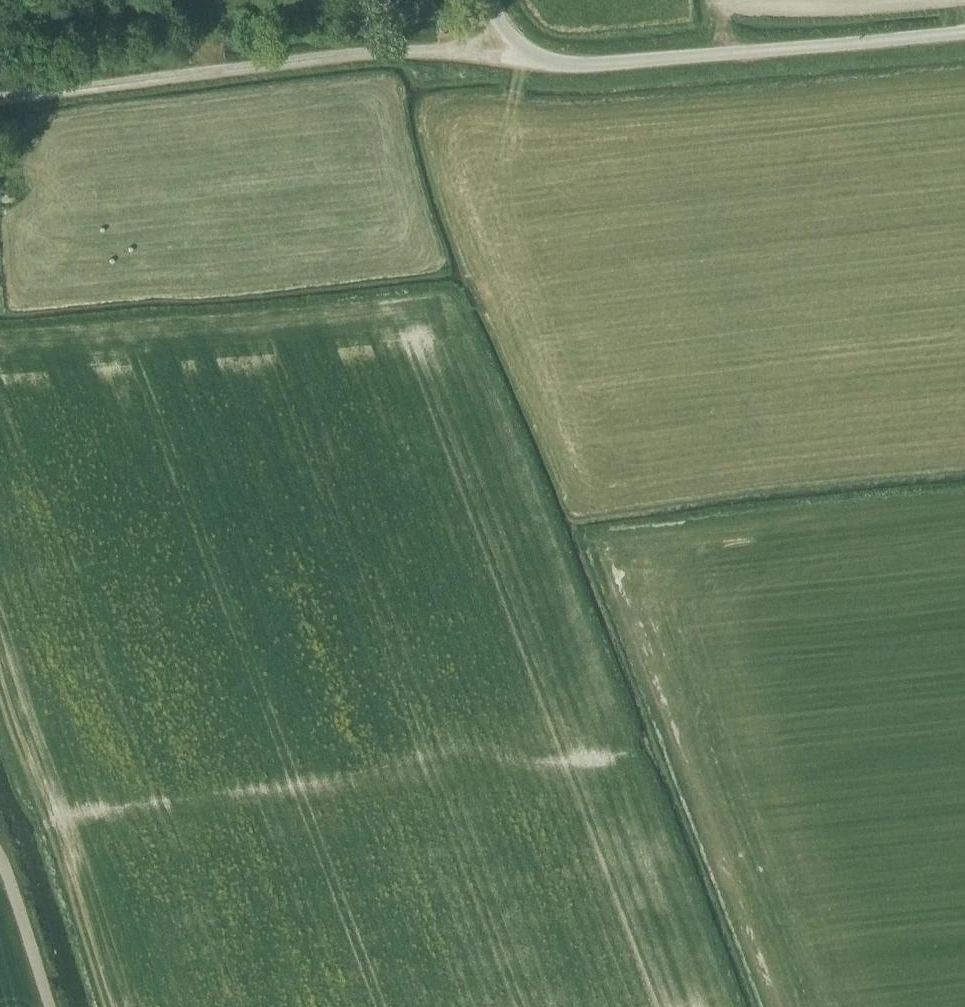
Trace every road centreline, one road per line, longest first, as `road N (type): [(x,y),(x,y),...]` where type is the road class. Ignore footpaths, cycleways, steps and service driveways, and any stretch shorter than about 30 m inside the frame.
road 1 (unclassified): [(492,0),(513,42),(531,57),(563,63),(964,32)]

